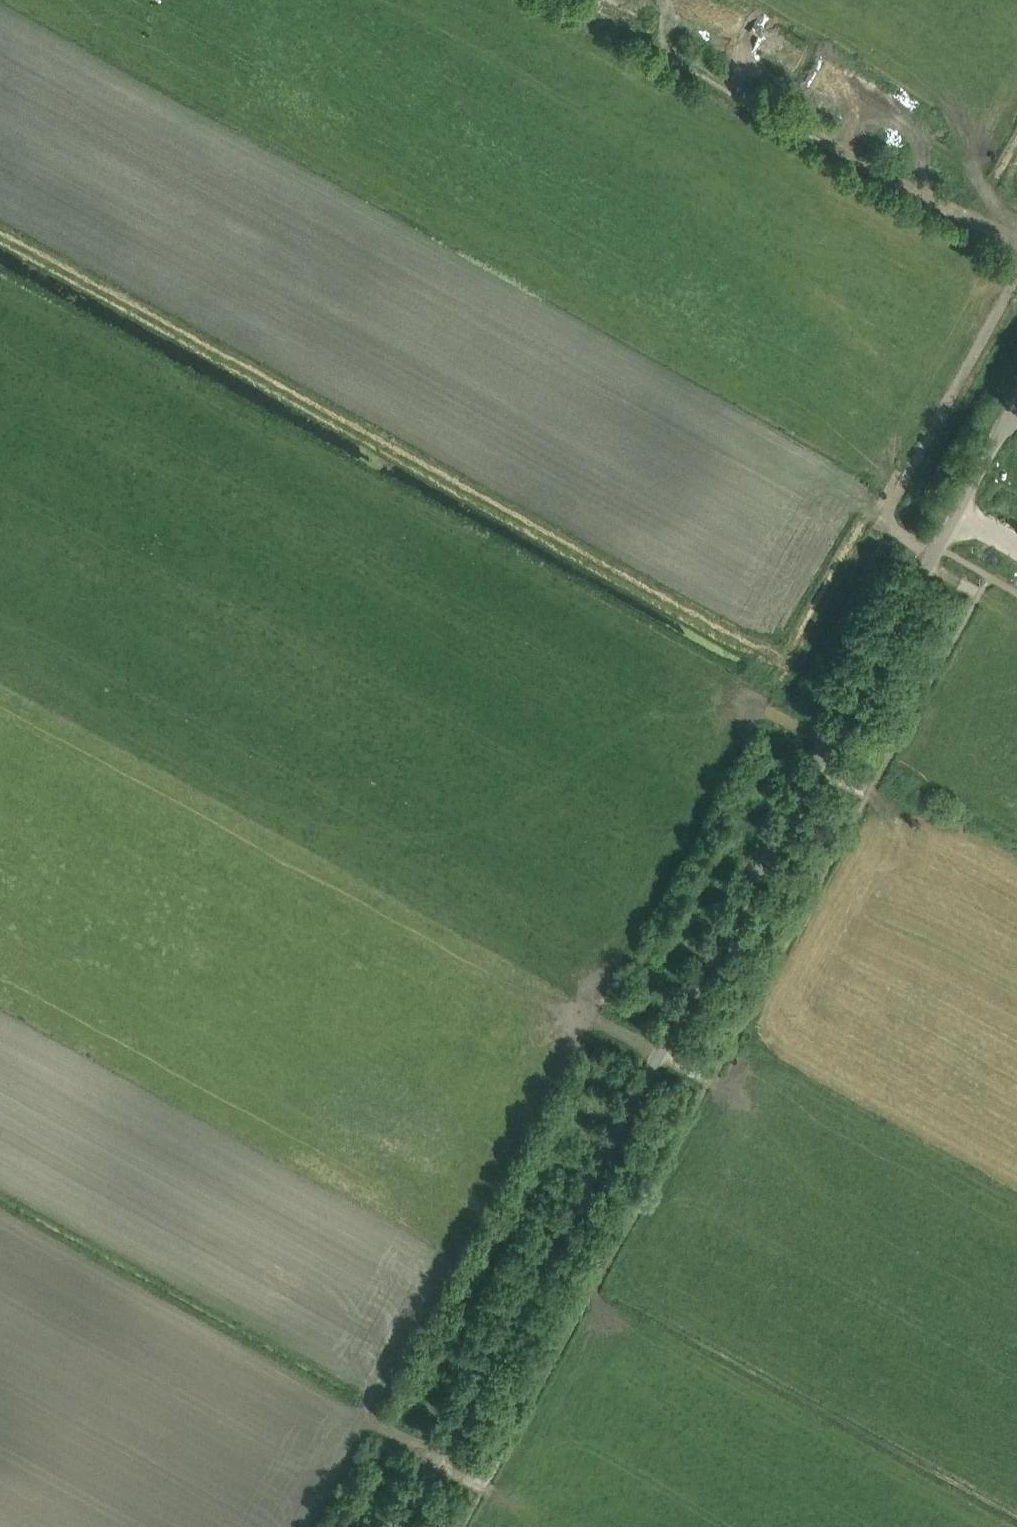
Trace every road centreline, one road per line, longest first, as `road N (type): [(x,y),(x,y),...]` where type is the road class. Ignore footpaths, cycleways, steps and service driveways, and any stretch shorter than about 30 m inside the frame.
road 1 (unclassified): [(398,1526),(1016,404)]
road 2 (track): [(1016,281),(882,525),(934,555)]
road 3 (track): [(1016,246),(829,146)]

